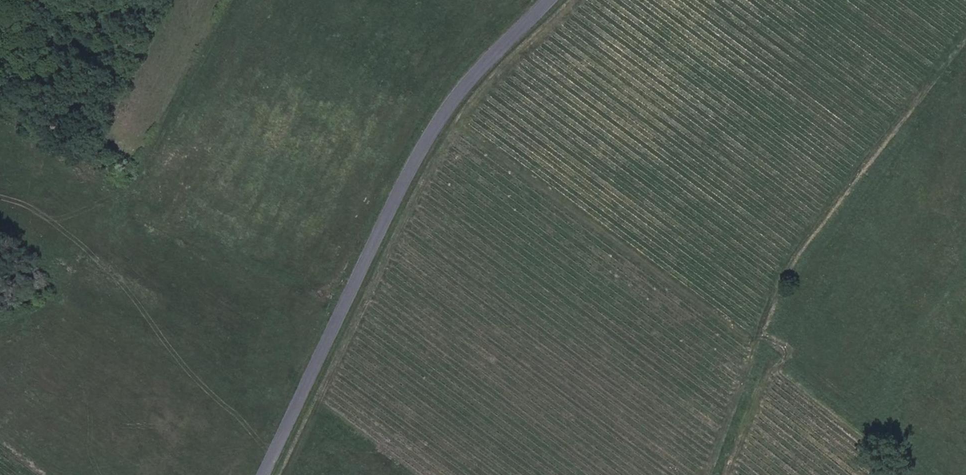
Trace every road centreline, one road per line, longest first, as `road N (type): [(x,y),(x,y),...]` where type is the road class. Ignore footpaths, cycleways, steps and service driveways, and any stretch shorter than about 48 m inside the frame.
road 1 (tertiary): [(549,0),(437,121),(264,474)]

